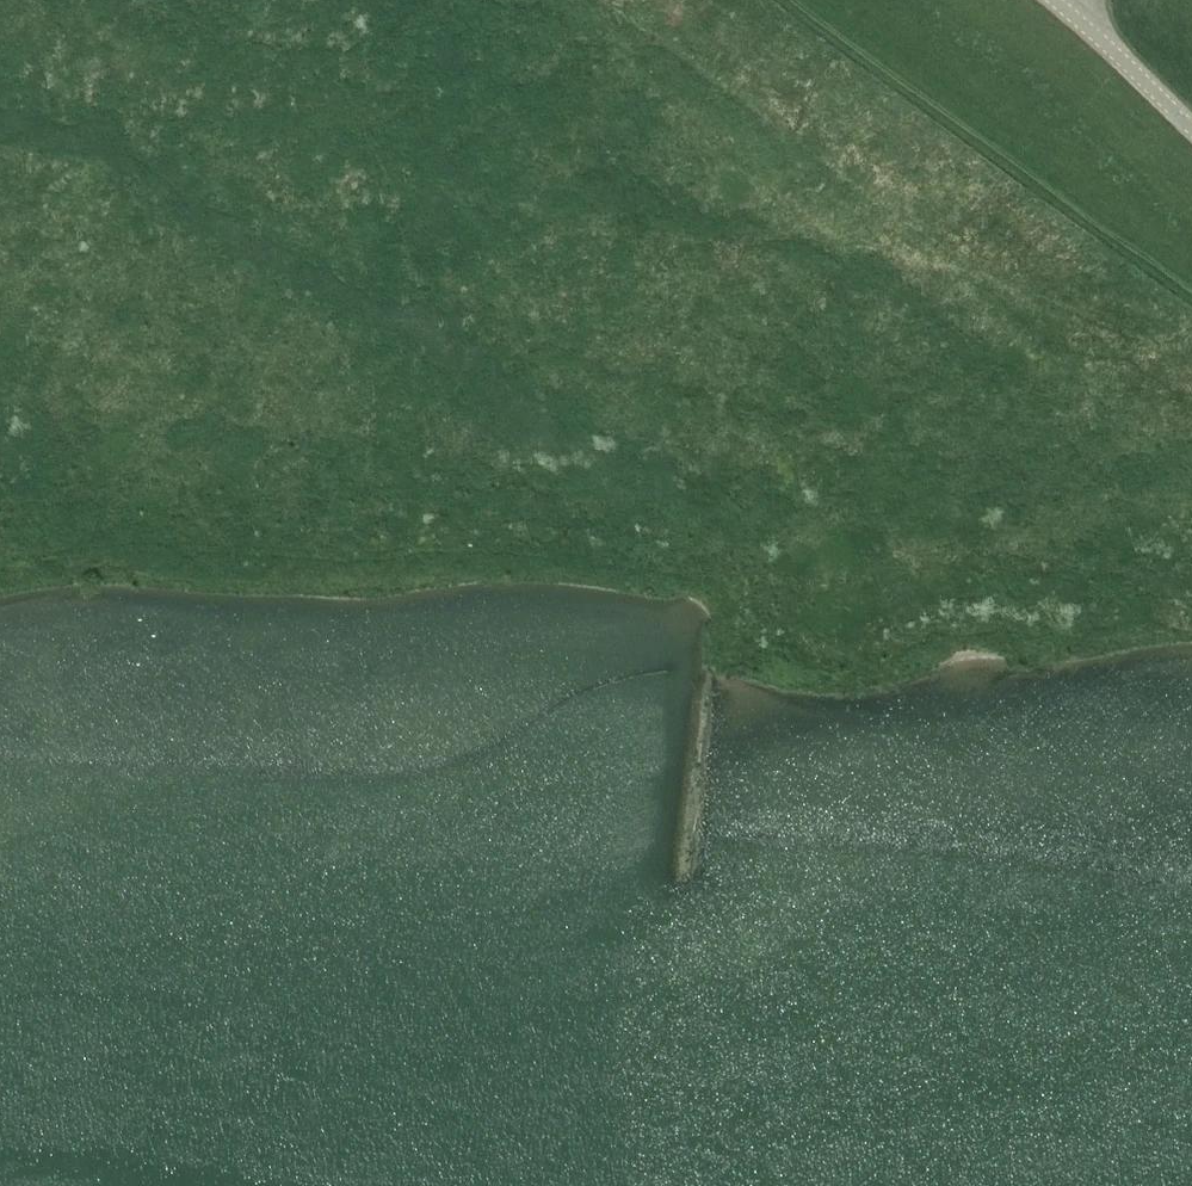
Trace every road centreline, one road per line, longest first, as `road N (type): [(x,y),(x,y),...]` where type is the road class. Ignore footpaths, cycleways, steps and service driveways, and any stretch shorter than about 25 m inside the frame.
road 1 (unclassified): [(1191,132),(1049,0)]

